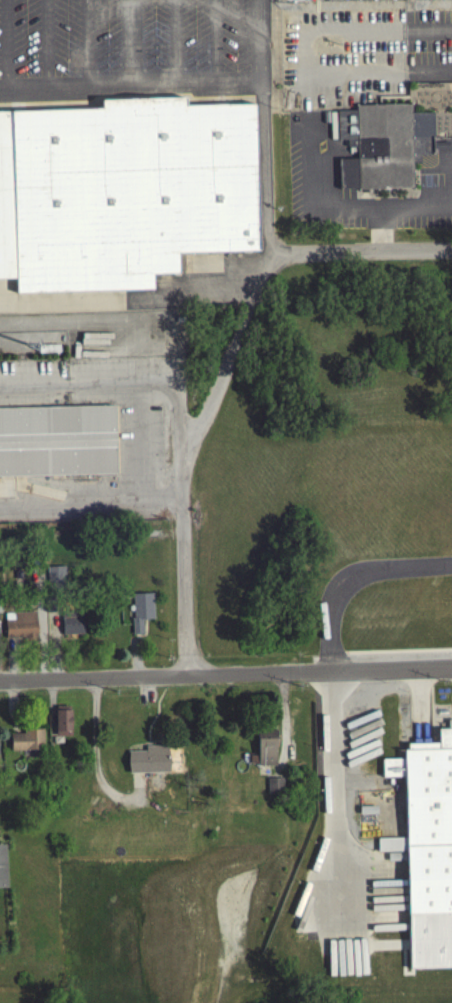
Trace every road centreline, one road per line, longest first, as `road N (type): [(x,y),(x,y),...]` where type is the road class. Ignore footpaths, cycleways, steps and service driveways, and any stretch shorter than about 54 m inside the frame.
road 1 (residential): [(190,675),(182,498),(188,440),(215,397),(268,259),(451,255)]
road 2 (residential): [(451,663),(0,681)]

